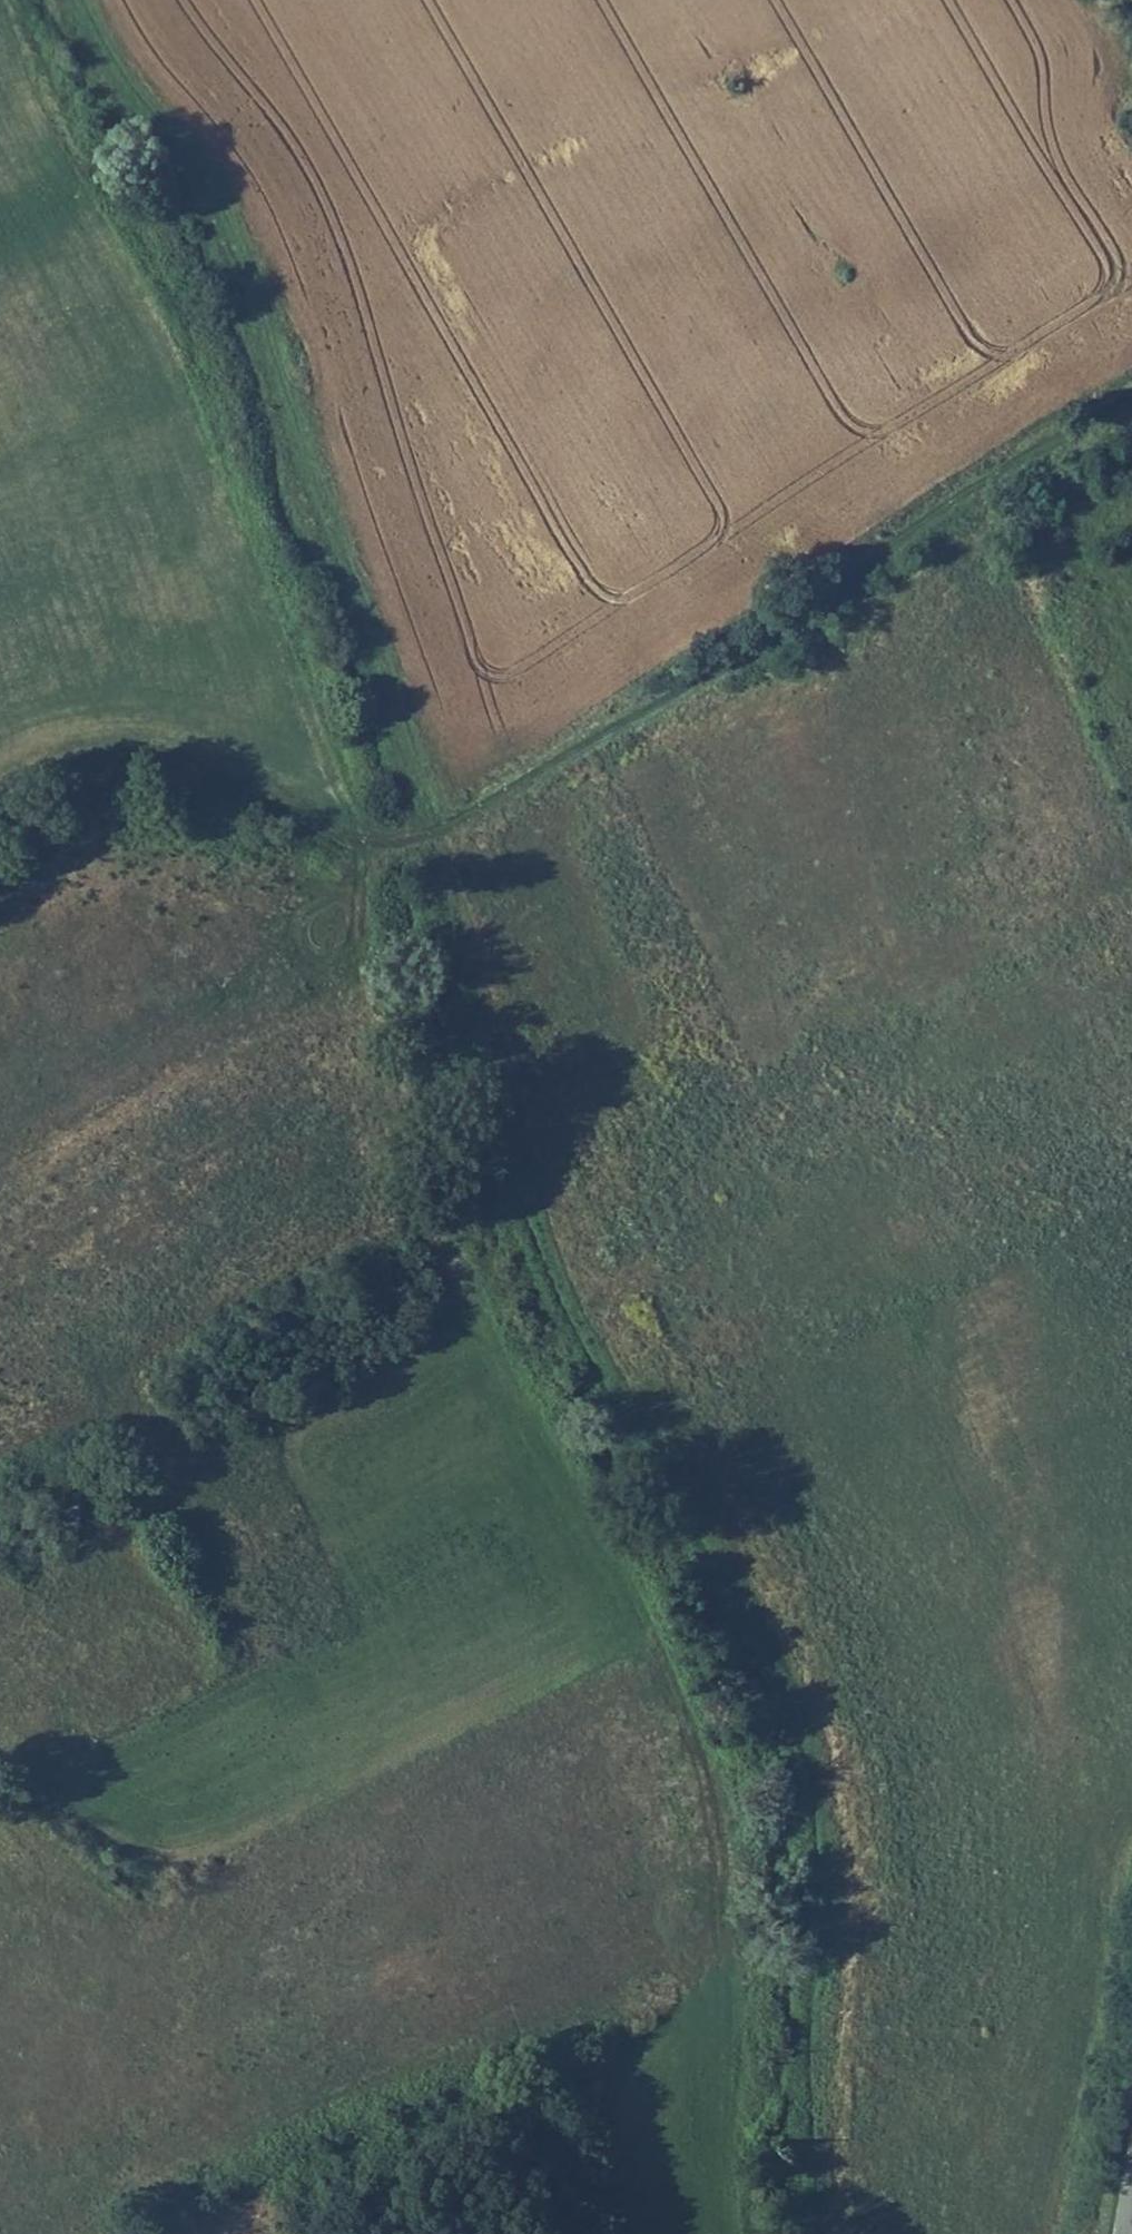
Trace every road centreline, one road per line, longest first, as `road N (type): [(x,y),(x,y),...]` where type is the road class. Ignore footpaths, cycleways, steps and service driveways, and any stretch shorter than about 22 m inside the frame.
road 1 (track): [(0,815),(104,753),(161,750),(253,778),(386,844),(442,836),(928,519),(1131,406)]
road 2 (track): [(442,836),(221,233),(89,0)]

